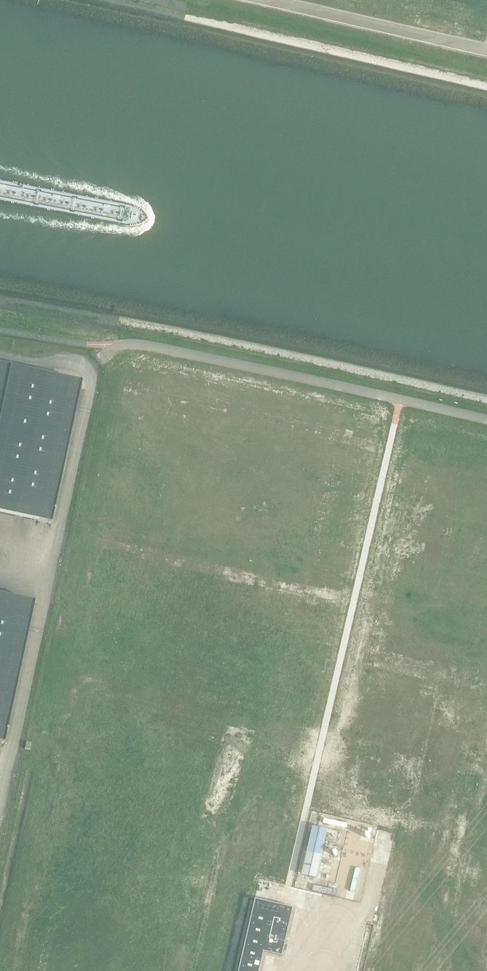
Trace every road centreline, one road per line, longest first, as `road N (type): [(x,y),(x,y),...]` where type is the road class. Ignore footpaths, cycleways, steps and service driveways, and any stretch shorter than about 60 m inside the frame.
road 1 (unclassified): [(119,346),(486,423)]
road 2 (unclassified): [(486,51),(268,0)]

